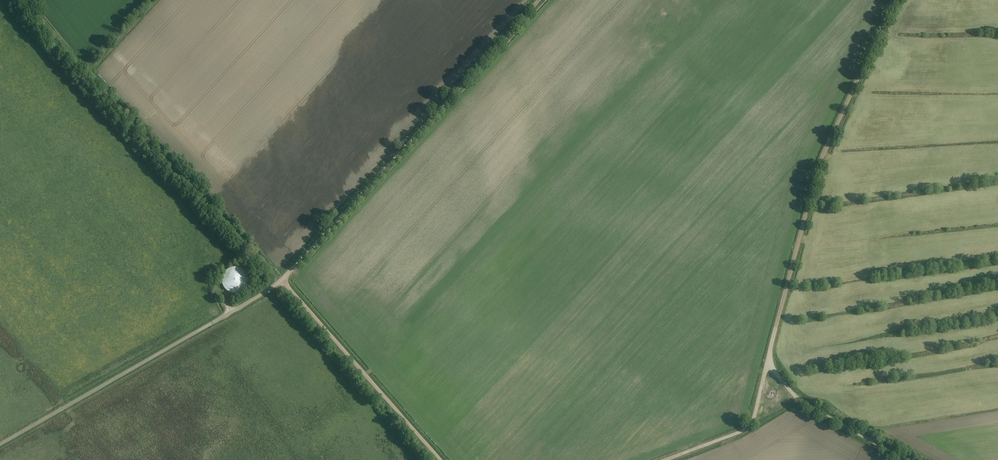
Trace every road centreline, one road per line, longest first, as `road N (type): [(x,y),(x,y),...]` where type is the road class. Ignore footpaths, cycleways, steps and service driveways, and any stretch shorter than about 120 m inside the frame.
road 1 (unclassified): [(0,445),(281,280),(539,0)]
road 2 (unclassified): [(768,363),(819,155),(895,0)]
road 3 (track): [(442,459),(281,280)]
road 4 (unclassified): [(906,459),(802,401),(768,363)]
road 5 (unclassified): [(666,459),(750,425),(768,363)]

